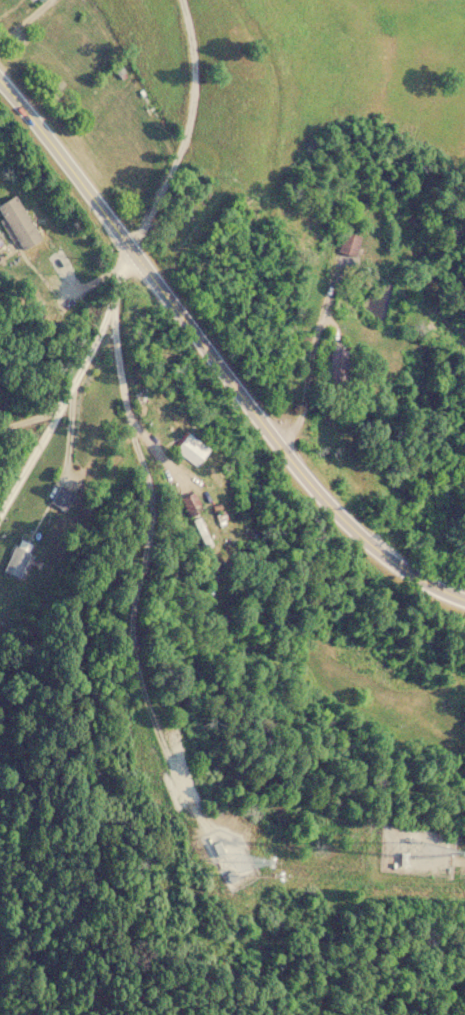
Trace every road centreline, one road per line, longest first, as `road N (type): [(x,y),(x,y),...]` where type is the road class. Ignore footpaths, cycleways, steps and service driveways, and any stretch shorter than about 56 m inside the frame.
road 1 (secondary): [(464,600),(363,543),(326,507),(0,78)]
road 2 (residential): [(110,303),(130,432),(153,505),(138,661),(169,765),(218,844)]
road 3 (residential): [(141,263),(110,303),(60,414),(0,512)]

